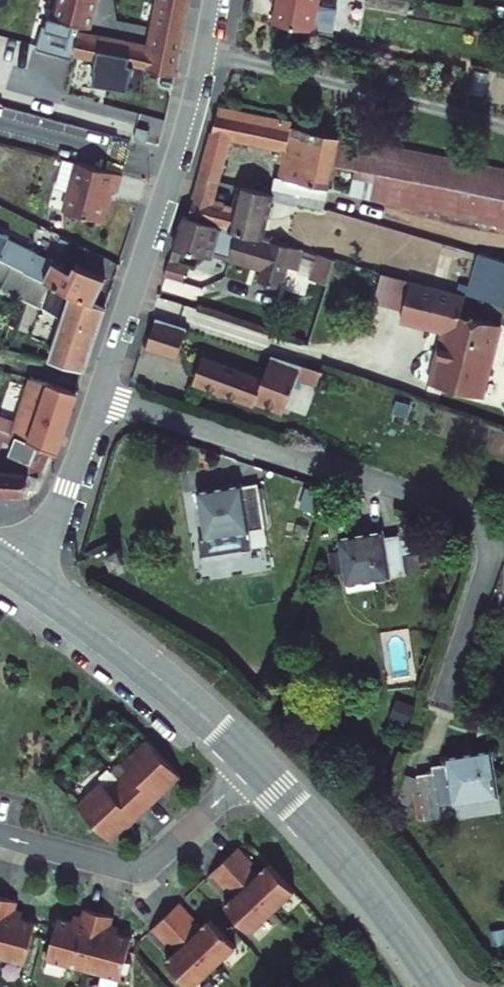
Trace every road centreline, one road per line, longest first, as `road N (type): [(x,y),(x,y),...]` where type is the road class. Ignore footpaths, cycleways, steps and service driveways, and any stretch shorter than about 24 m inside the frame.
road 1 (residential): [(98,393),(476,516),(489,534),(488,559),(441,701)]
road 2 (residential): [(98,393),(189,120),(213,0)]
road 3 (residential): [(254,763),(143,866),(119,868),(0,836)]
road 4 (secondary): [(29,581),(254,763)]
road 5 (secondary): [(254,763),(349,867),(437,986)]
road 6 (residential): [(29,581),(98,393)]

